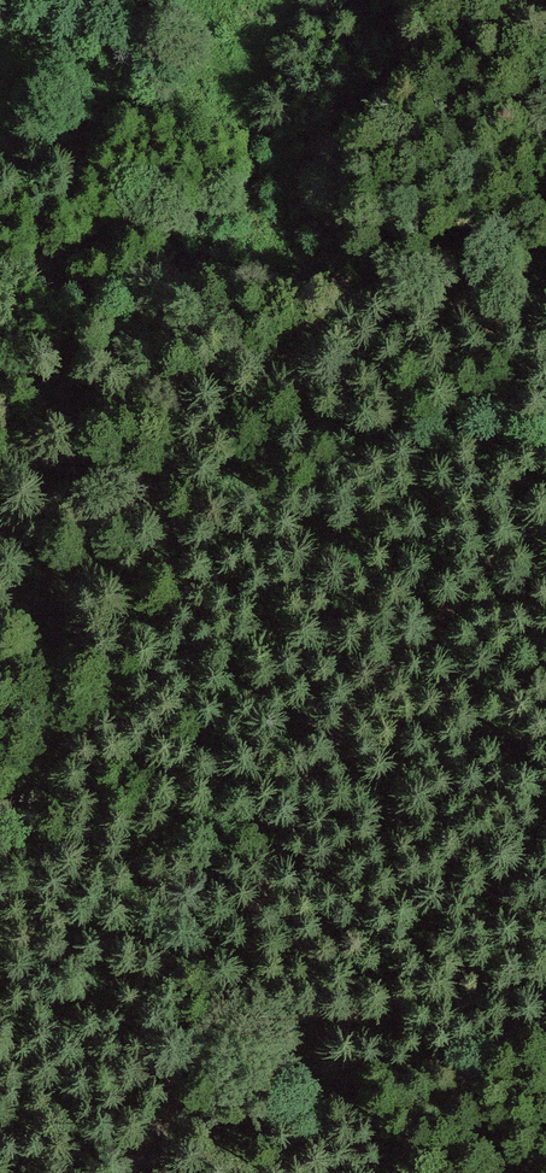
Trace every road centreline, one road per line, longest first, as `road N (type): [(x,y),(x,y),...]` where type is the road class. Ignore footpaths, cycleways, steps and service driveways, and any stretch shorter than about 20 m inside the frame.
road 1 (track): [(125,1172),(174,1112),(221,1030),(275,853),(332,742),(471,585),(545,524)]
road 2 (track): [(0,276),(254,273),(325,282),(394,295),(545,344)]
road 3 (track): [(545,996),(282,1004),(235,990)]
road 4 (track): [(370,1166),(302,1096),(257,996)]

